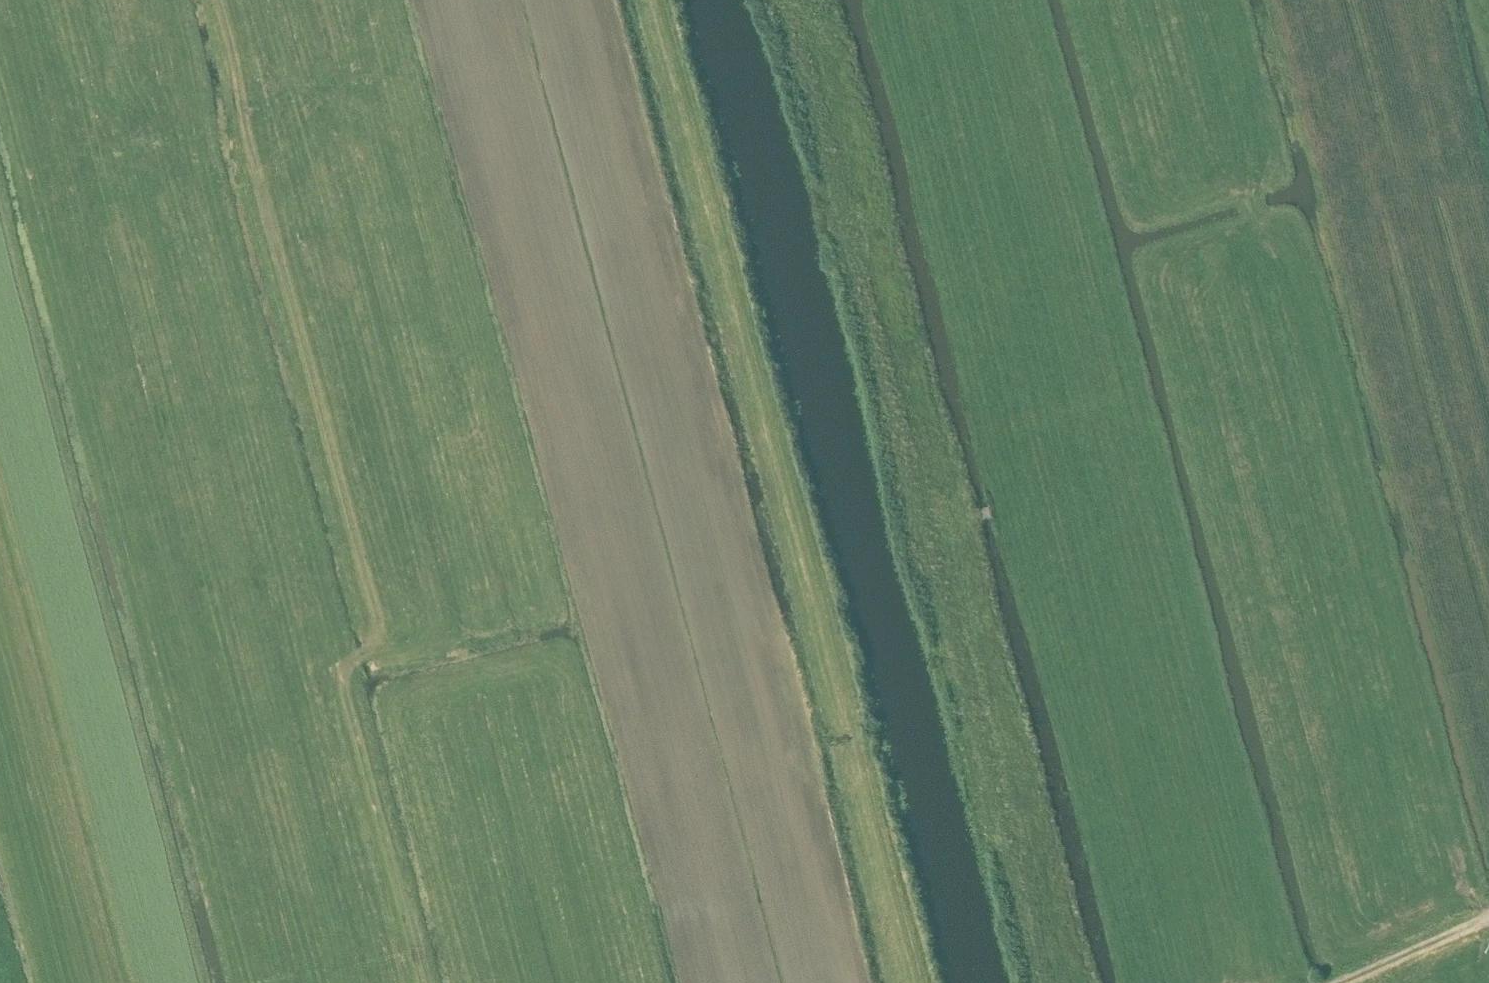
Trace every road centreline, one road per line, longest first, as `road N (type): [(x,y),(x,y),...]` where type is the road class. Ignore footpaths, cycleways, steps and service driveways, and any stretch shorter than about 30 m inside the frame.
road 1 (track): [(1336,982),(1488,921)]

